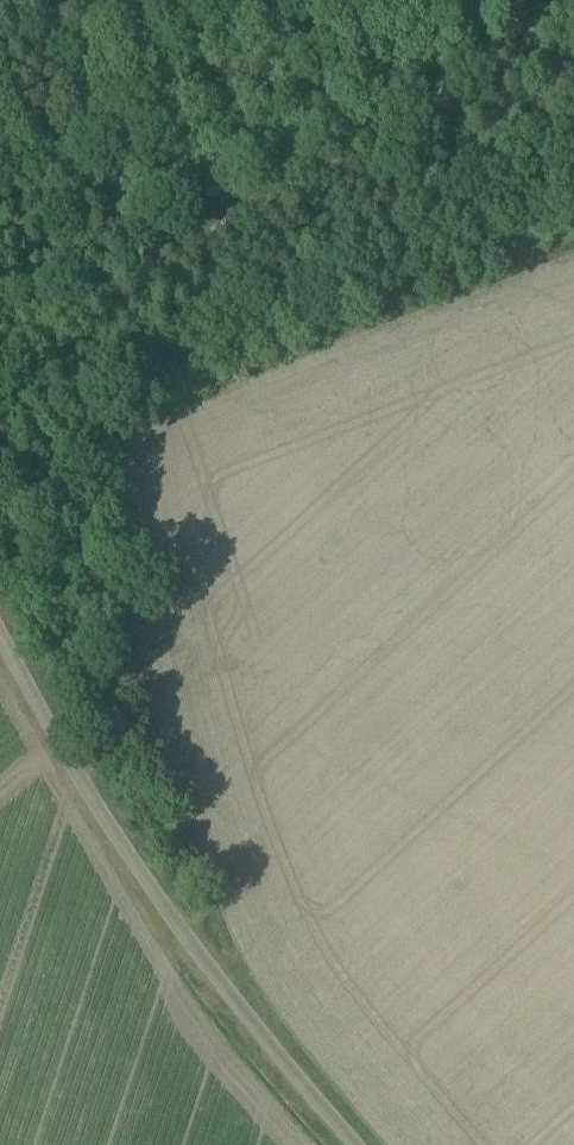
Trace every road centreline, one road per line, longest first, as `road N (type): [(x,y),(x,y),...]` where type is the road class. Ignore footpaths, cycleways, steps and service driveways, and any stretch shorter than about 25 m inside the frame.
road 1 (unclassified): [(362,1144),(219,978),(75,762),(0,617)]

